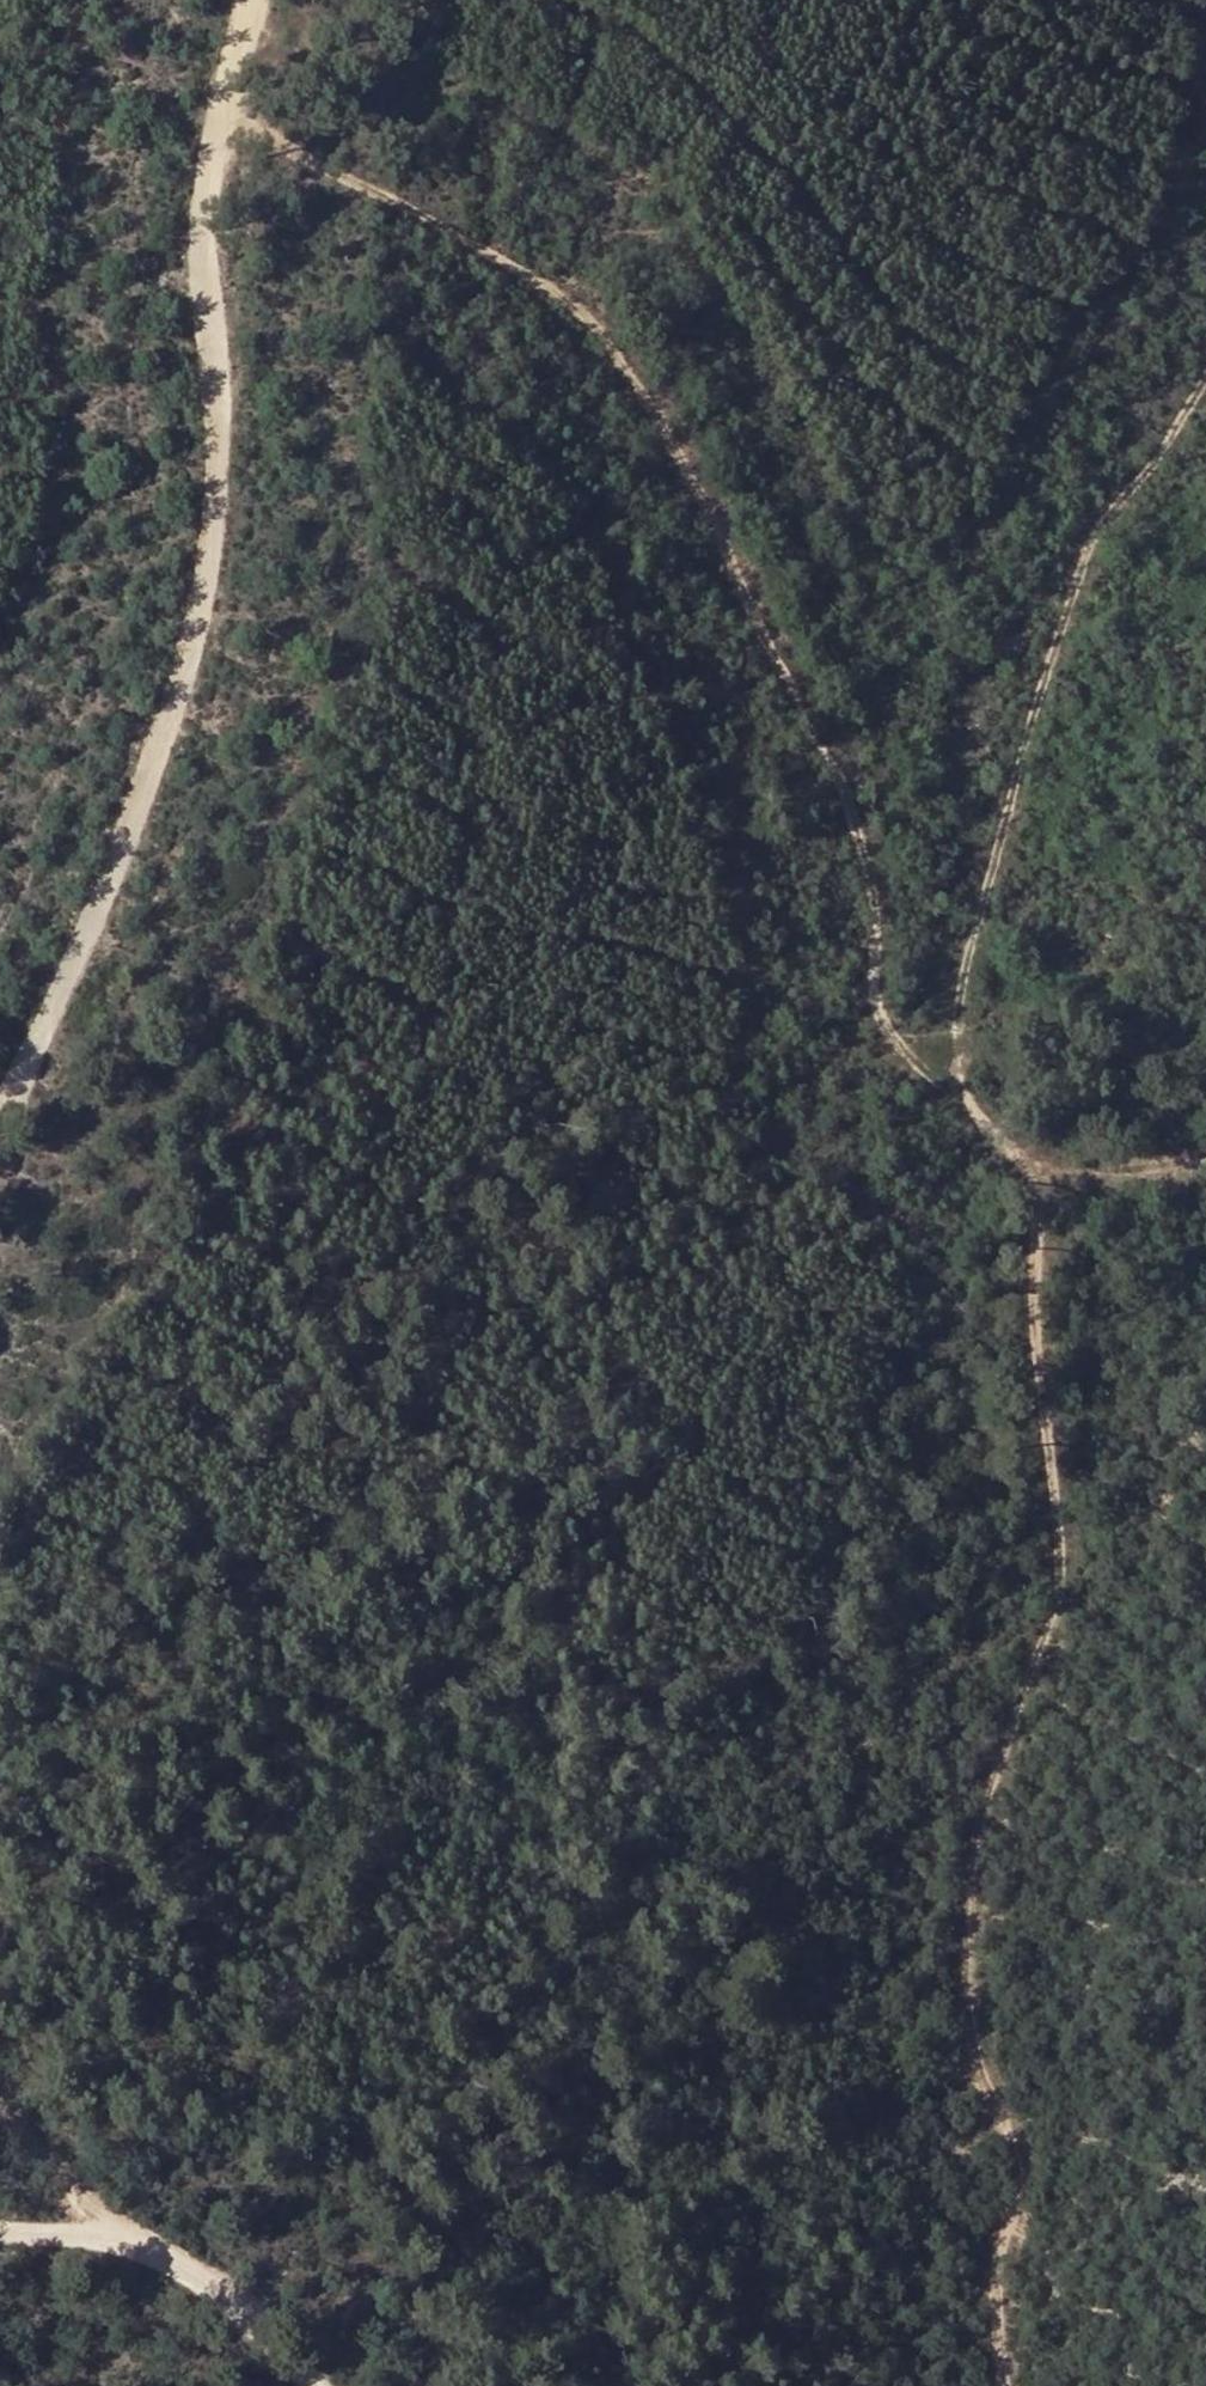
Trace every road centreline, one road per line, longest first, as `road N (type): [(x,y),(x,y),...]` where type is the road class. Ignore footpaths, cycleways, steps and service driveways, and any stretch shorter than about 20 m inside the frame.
road 1 (track): [(982,2385),(972,2289),(1010,2157),(1004,2131),(956,2060),(942,2024),(948,1868),(1040,1610),(1046,1533),(1003,1268),(1014,1176),(952,1106),(934,1013),(955,908),(1079,531),(1205,367)]
road 2 (track): [(0,1114),(180,709),(232,446),(230,345),(211,276),(207,174),(255,0)]
road 3 (track): [(311,2385),(283,2349),(171,2255),(0,2225)]
road 4 (track): [(1014,1176),(1095,1186),(1155,1179),(1205,1159)]

